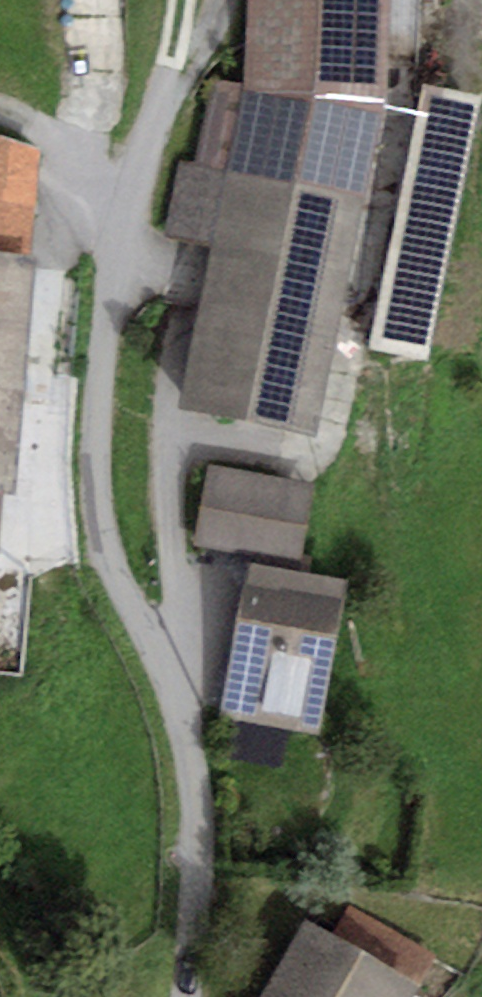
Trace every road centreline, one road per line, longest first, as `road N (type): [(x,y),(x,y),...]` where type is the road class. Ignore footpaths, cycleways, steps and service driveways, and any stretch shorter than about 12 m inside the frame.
road 1 (residential): [(186,14),(121,242),(100,384),(100,514),(115,576),(158,644),(193,784),(200,845),(189,996)]

